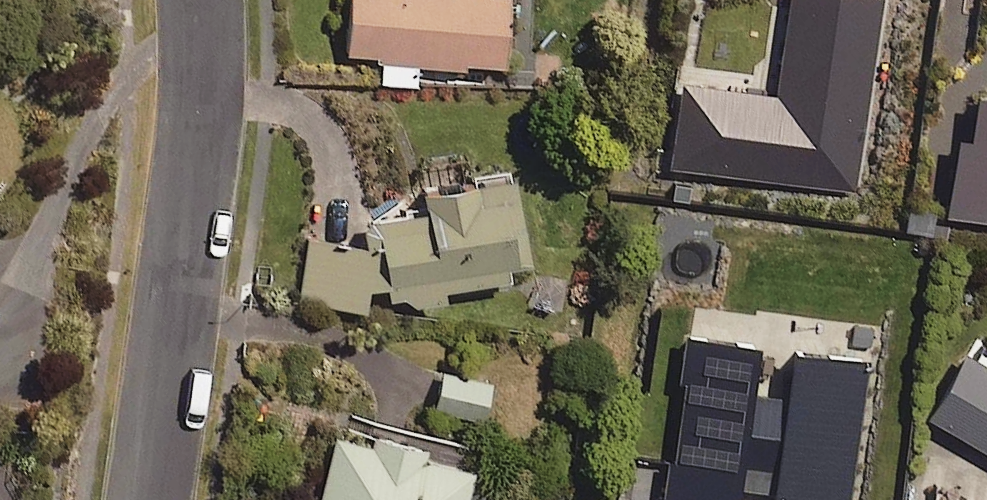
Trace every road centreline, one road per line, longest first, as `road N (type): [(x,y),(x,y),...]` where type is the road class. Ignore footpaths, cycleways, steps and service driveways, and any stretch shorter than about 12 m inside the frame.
road 1 (residential): [(198,0),(198,127),(147,499)]

